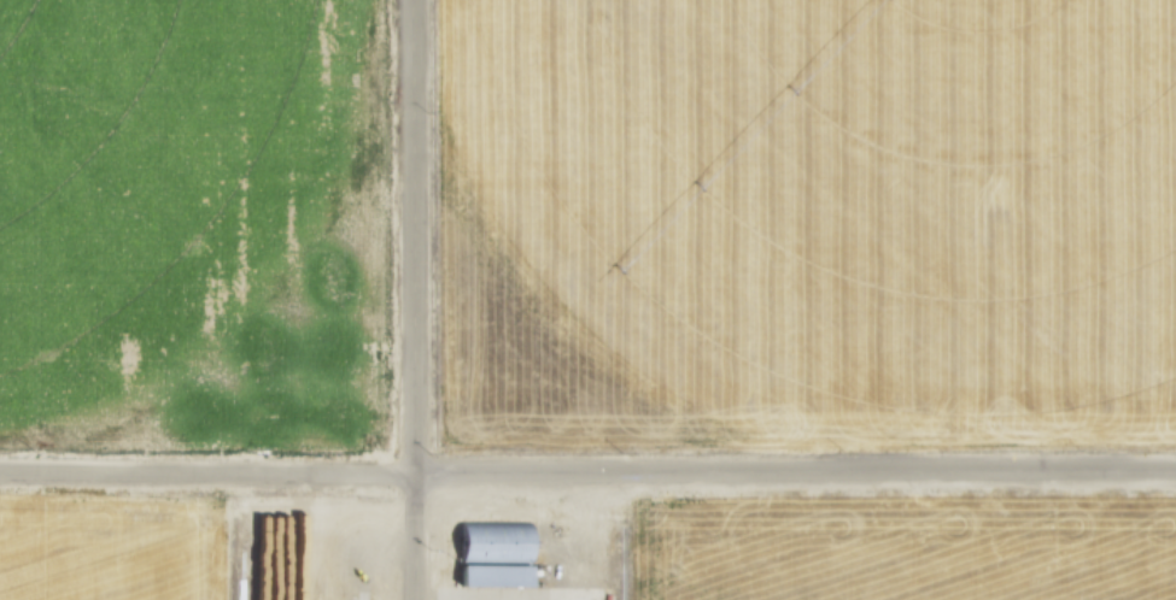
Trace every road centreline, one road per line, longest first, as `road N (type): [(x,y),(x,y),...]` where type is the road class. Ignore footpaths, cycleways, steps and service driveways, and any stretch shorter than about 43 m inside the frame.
road 1 (residential): [(0,473),(1175,473)]
road 2 (residential): [(411,477),(407,0)]
road 3 (track): [(399,523),(349,512),(0,510)]
road 4 (track): [(736,513),(574,514)]
road 5 (residential): [(411,477),(411,599)]

